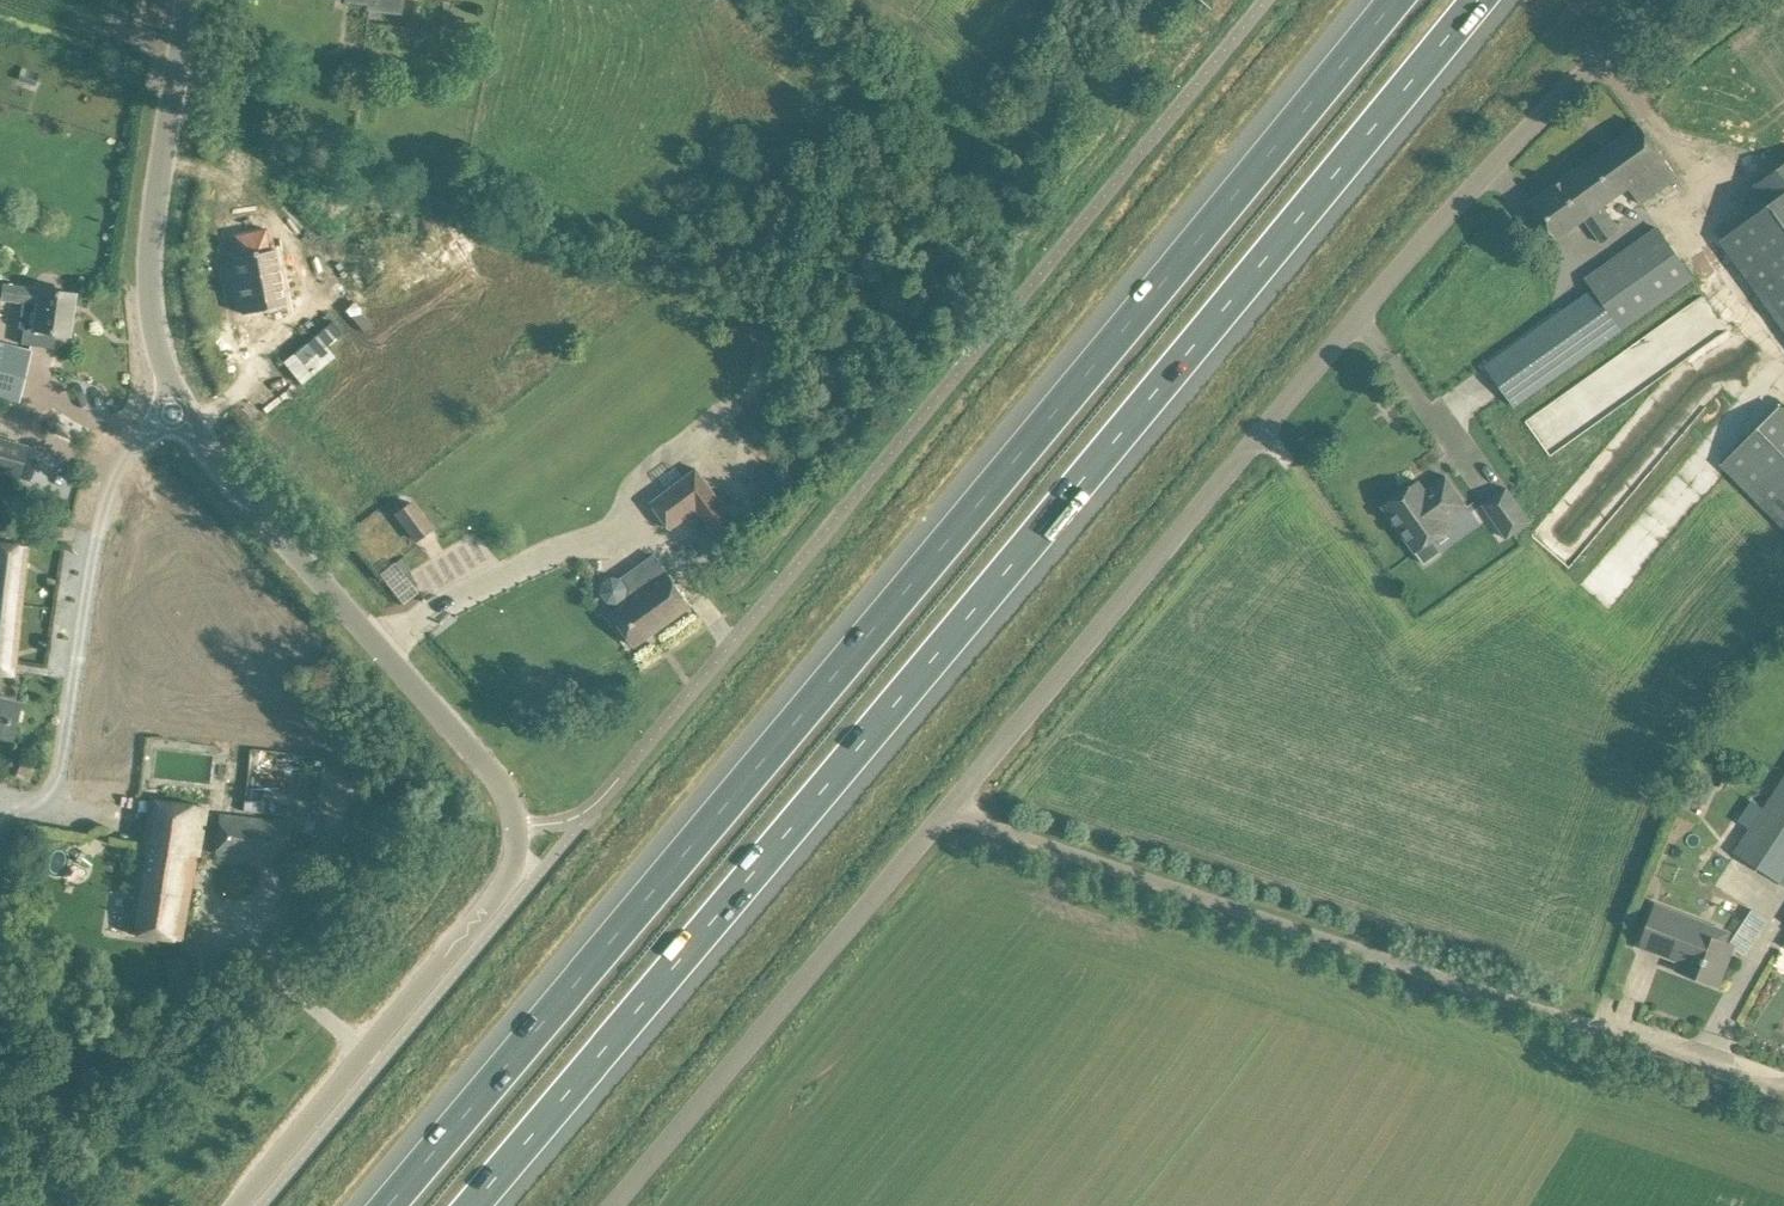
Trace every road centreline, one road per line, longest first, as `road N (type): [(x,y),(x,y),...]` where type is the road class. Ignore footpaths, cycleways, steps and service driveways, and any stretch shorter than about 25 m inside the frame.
road 1 (unclassified): [(618,1205),(1474,186),(1663,0)]
road 2 (motorway): [(471,1205),(935,667),(1480,0)]
road 3 (motorway): [(1388,0),(387,1205)]
road 4 (unclassified): [(235,1205),(466,930),(514,859),(521,826),(481,766),(173,414),(146,352),(139,251),(178,0)]

